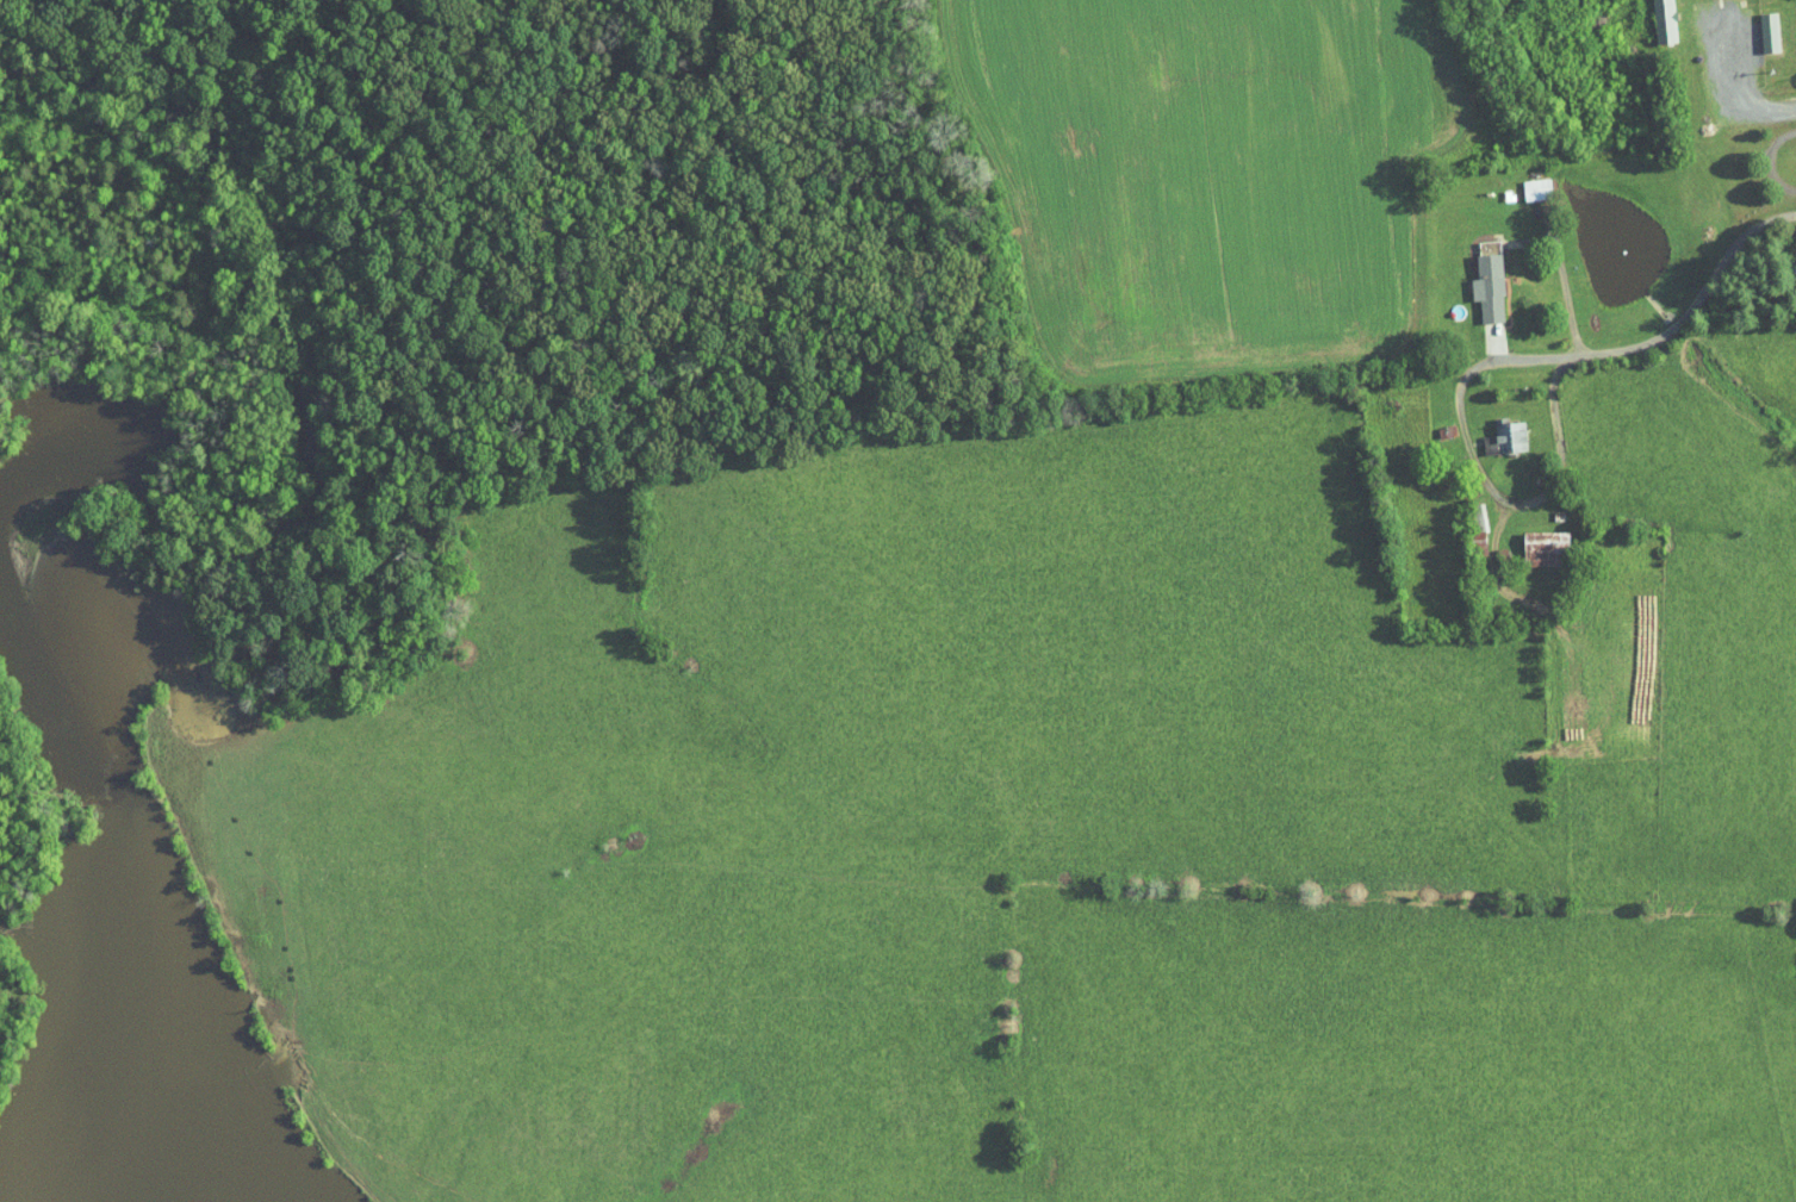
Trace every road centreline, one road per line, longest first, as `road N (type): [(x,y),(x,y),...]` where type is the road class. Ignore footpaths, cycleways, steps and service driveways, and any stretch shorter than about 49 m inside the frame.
road 1 (residential): [(1795,218),(1744,238),(1682,324),(1651,343),(1473,365)]

